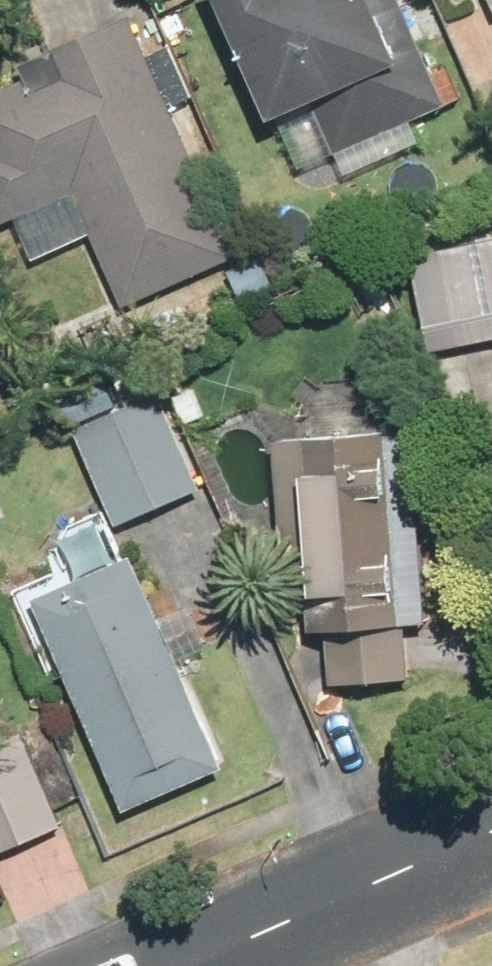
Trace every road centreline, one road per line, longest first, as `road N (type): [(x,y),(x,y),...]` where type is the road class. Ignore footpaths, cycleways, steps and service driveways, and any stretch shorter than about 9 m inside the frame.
road 1 (residential): [(491,830),(203,959)]

